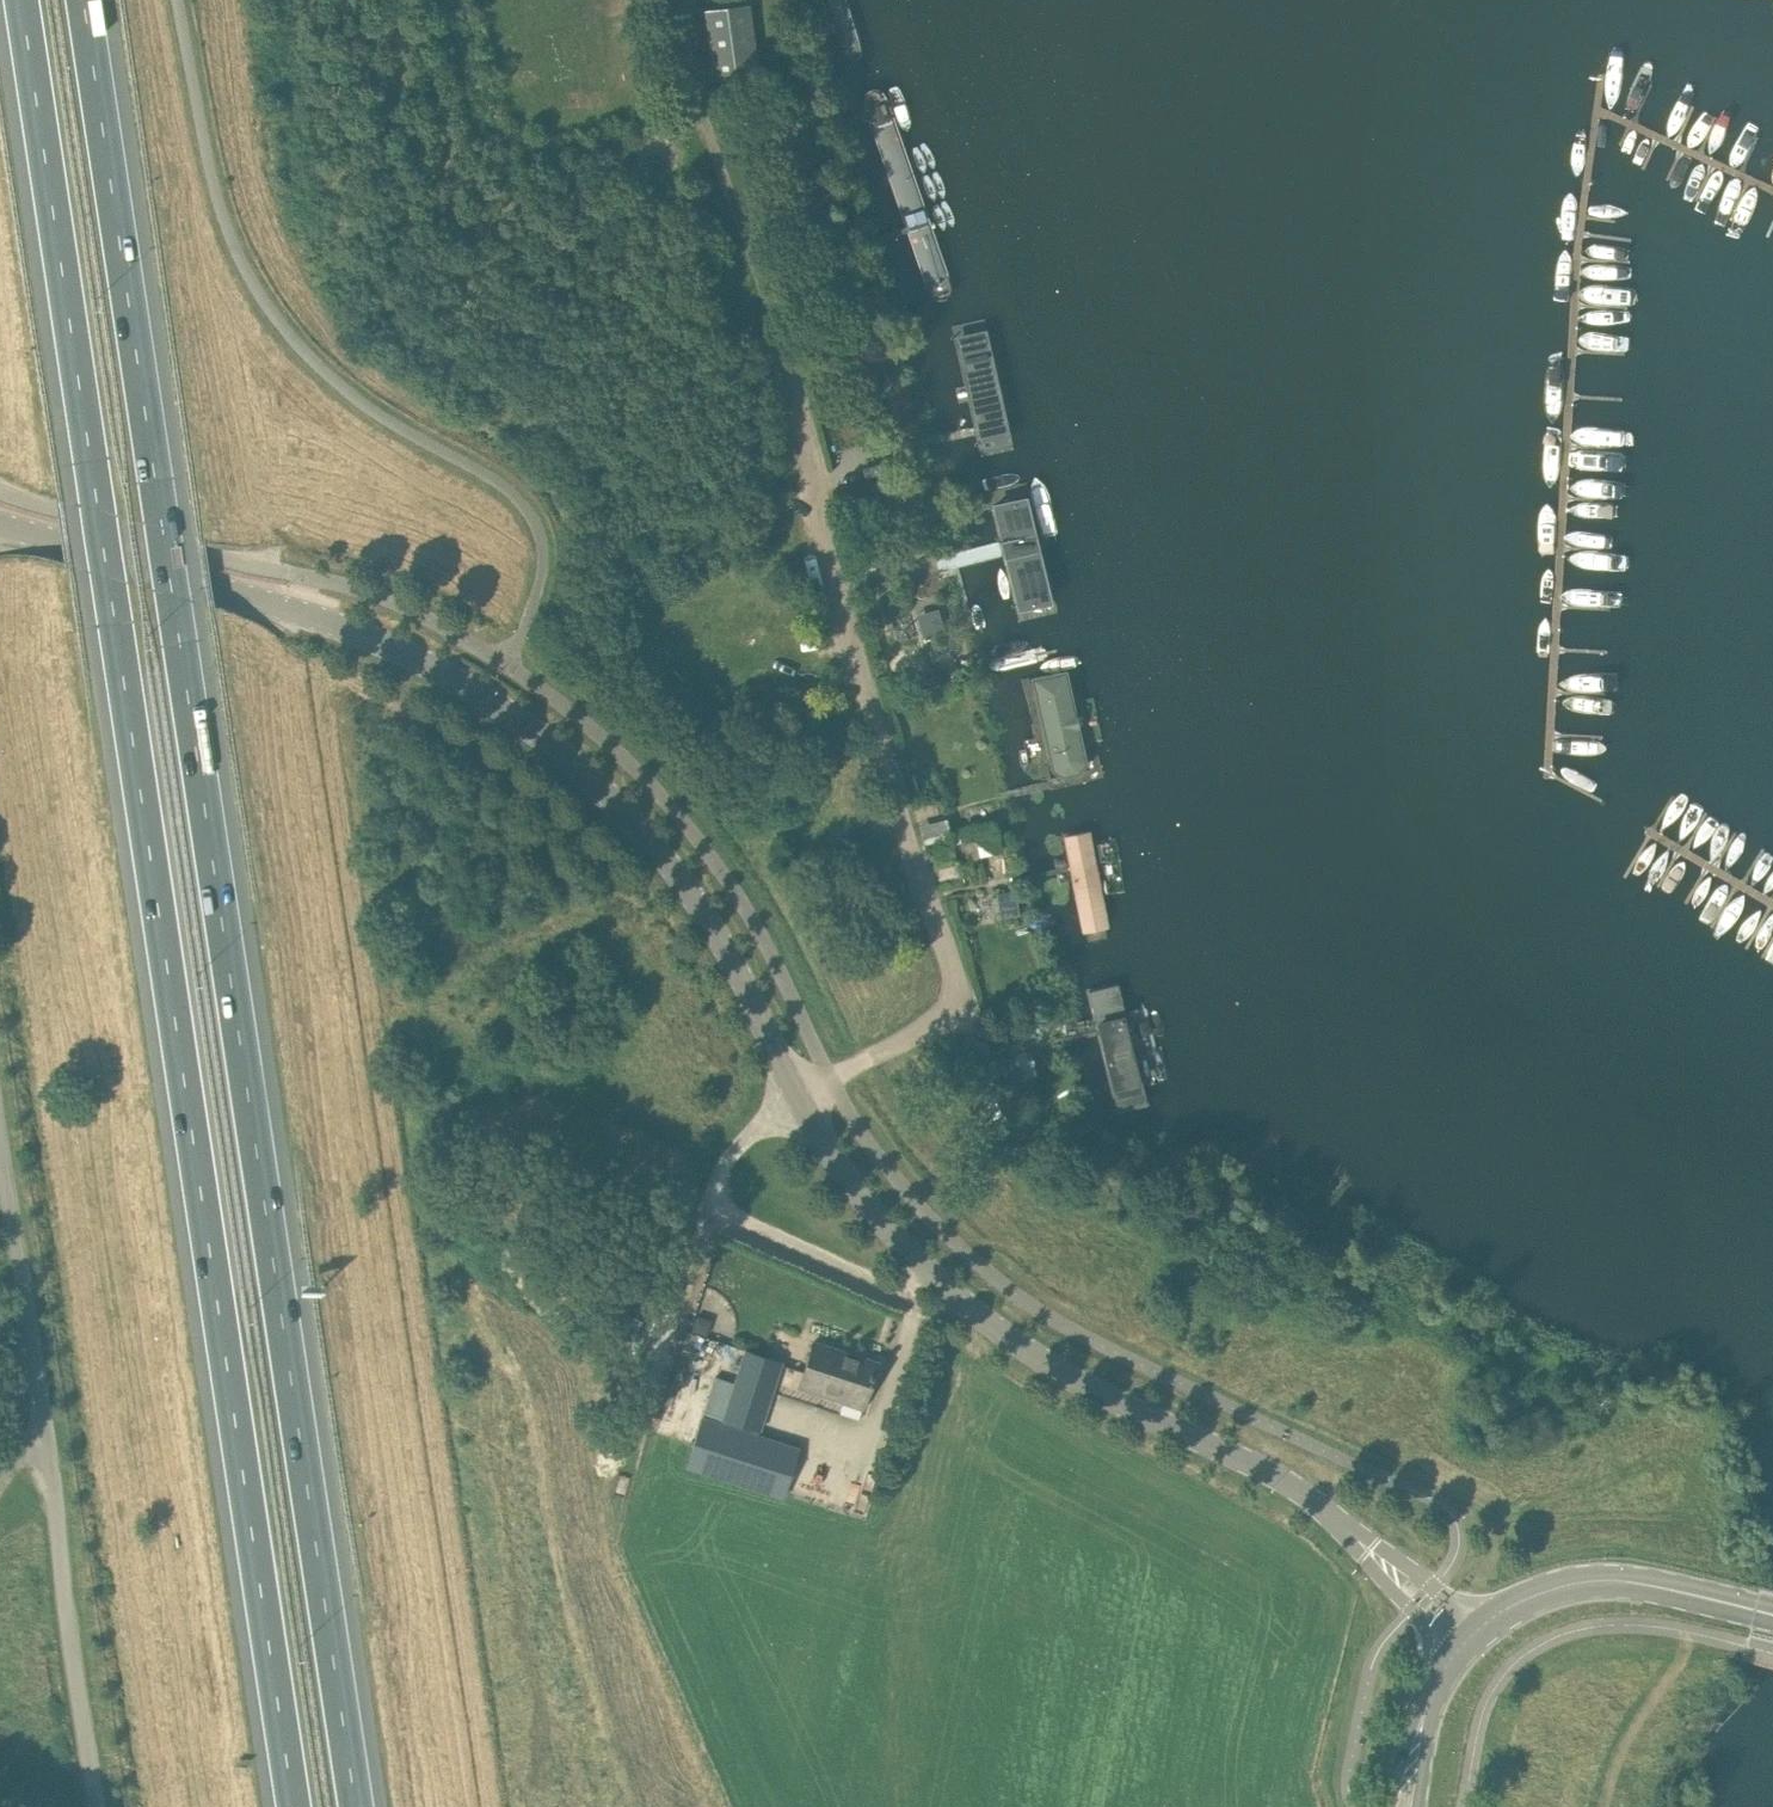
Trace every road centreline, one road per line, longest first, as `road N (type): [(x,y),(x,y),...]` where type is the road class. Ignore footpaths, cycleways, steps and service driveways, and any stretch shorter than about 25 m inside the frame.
road 1 (motorway): [(360,1806),(83,0)]
road 2 (motorway): [(21,0),(298,1806)]
road 3 (tertiary): [(0,529),(346,635),(516,722),(660,856),(720,943),(796,1098)]
road 4 (tertiary): [(945,1284),(1054,1368),(1282,1477),(1369,1551)]
road 5 (residential): [(945,1284),(907,1294),(720,1206),(715,1192),(726,1163),(796,1098)]
road 6 (unclassified): [(98,1806),(47,1464)]
road 7 (tertiary): [(1772,1616),(1655,1589),(1573,1587),(1501,1616),(1469,1641)]
road 8 (unclassified): [(47,1464),(0,1152)]
road 9 (tertiary): [(796,1098),(848,1175),(945,1284)]
road 10 (tertiary): [(1469,1641),(1470,1615),(1369,1551)]
road 11 (tertiary): [(1369,1551),(1441,1642),(1469,1641)]
road 12 (tertiary): [(1436,1689),(1392,1806)]

